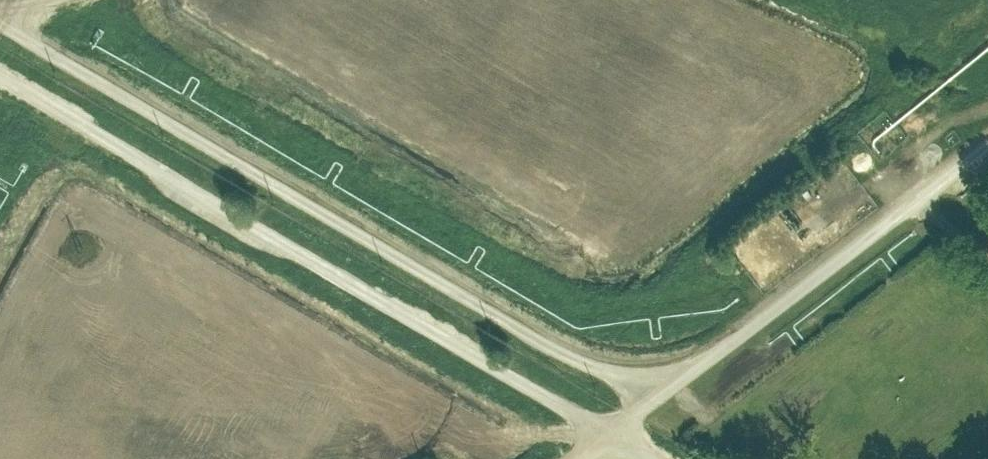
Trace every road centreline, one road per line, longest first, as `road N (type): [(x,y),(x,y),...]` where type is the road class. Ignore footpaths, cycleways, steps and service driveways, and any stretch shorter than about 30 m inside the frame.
road 1 (track): [(0,25),(641,390)]
road 2 (track): [(592,425),(0,76)]
road 3 (track): [(987,135),(545,458)]
road 4 (track): [(987,110),(951,122),(861,181)]

